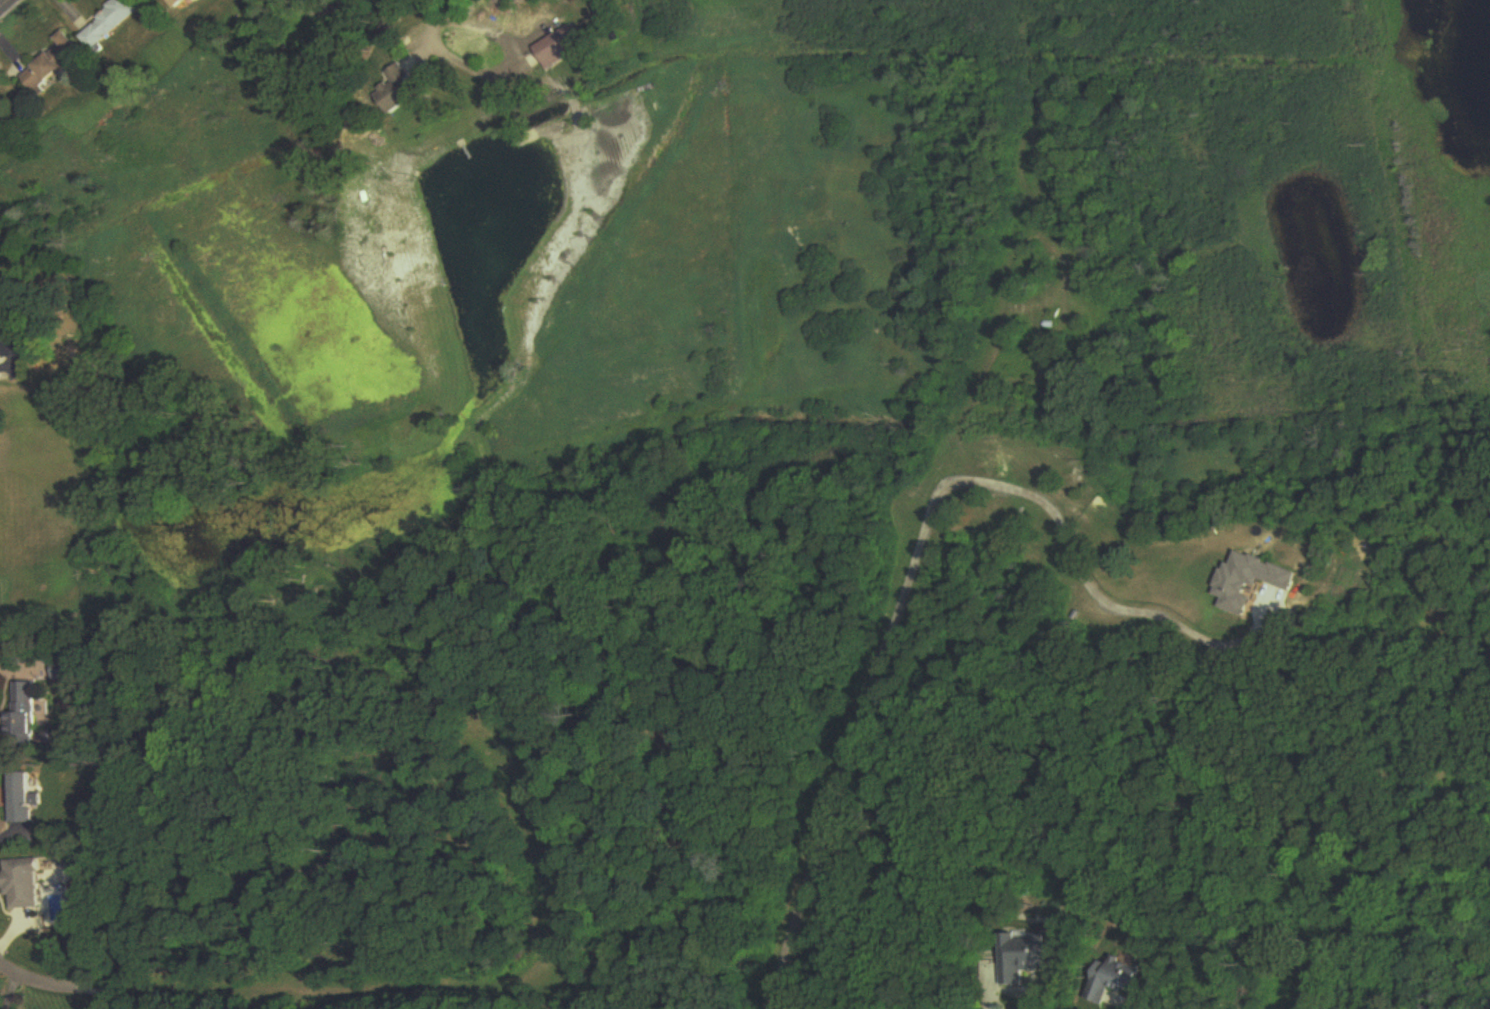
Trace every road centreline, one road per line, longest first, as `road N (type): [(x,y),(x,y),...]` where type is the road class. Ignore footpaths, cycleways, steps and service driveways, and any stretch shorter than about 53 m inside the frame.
road 1 (residential): [(0,967),(48,987),(235,993),(666,980)]

